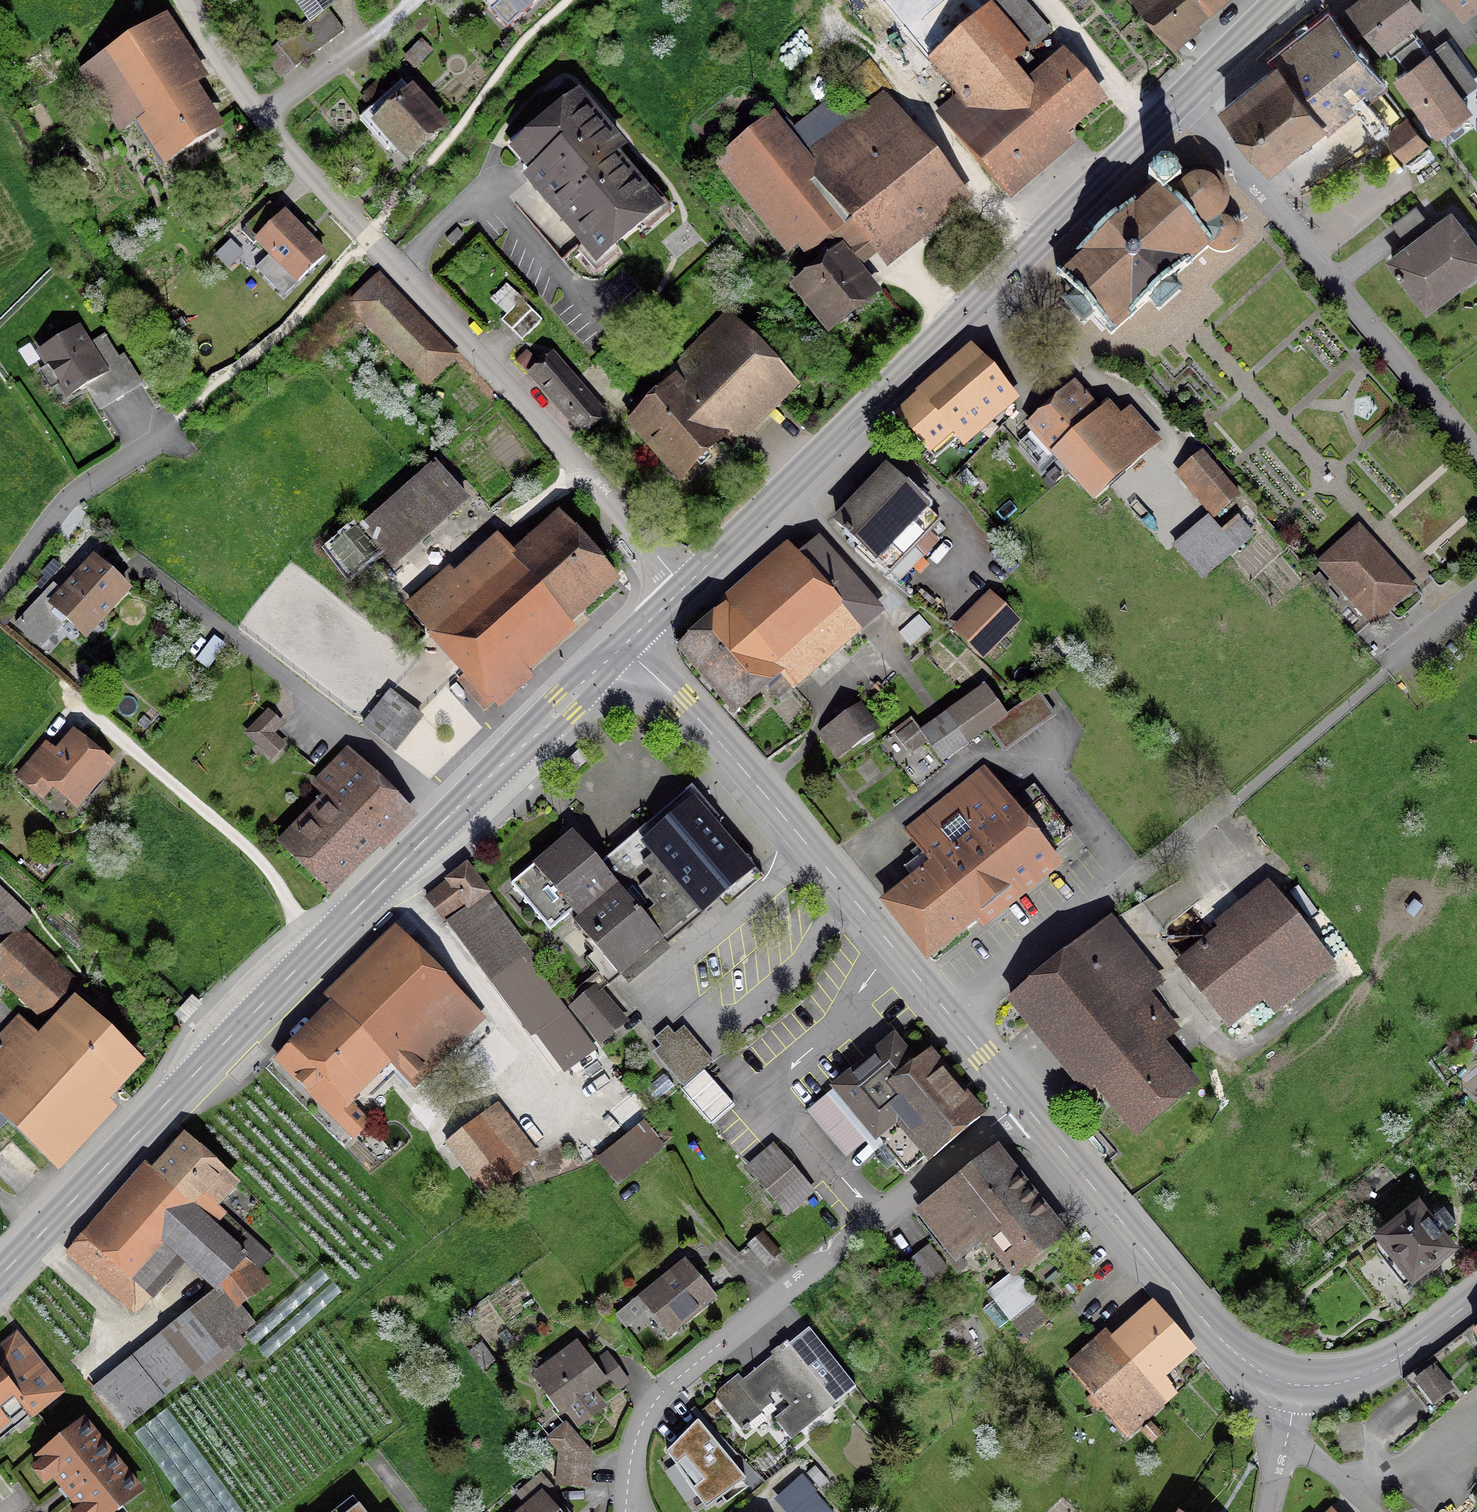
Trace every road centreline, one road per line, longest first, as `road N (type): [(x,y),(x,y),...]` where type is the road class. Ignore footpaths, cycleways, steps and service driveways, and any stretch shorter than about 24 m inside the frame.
road 1 (secondary): [(0,1279),(312,952),(624,645)]
road 2 (residential): [(185,0),(259,121),(683,588)]
road 3 (secondary): [(683,588),(1177,103)]
road 4 (residential): [(1021,1102),(657,1400),(630,1466),(627,1511)]
road 5 (secondary): [(624,645),(757,784),(955,1022)]
road 6 (residential): [(1476,455),(1235,161),(1177,103)]
road 7 (secondary): [(1021,1102),(1231,1350),(1264,1375),(1298,1386)]
road 8 (residential): [(1232,798),(955,1022)]
road 9 (residential): [(0,606),(71,505),(178,431)]
road 10 (secondary): [(1298,1386),(1338,1385),(1381,1367),(1476,1299)]
road 11 (secondary): [(1177,103),(1281,0)]

